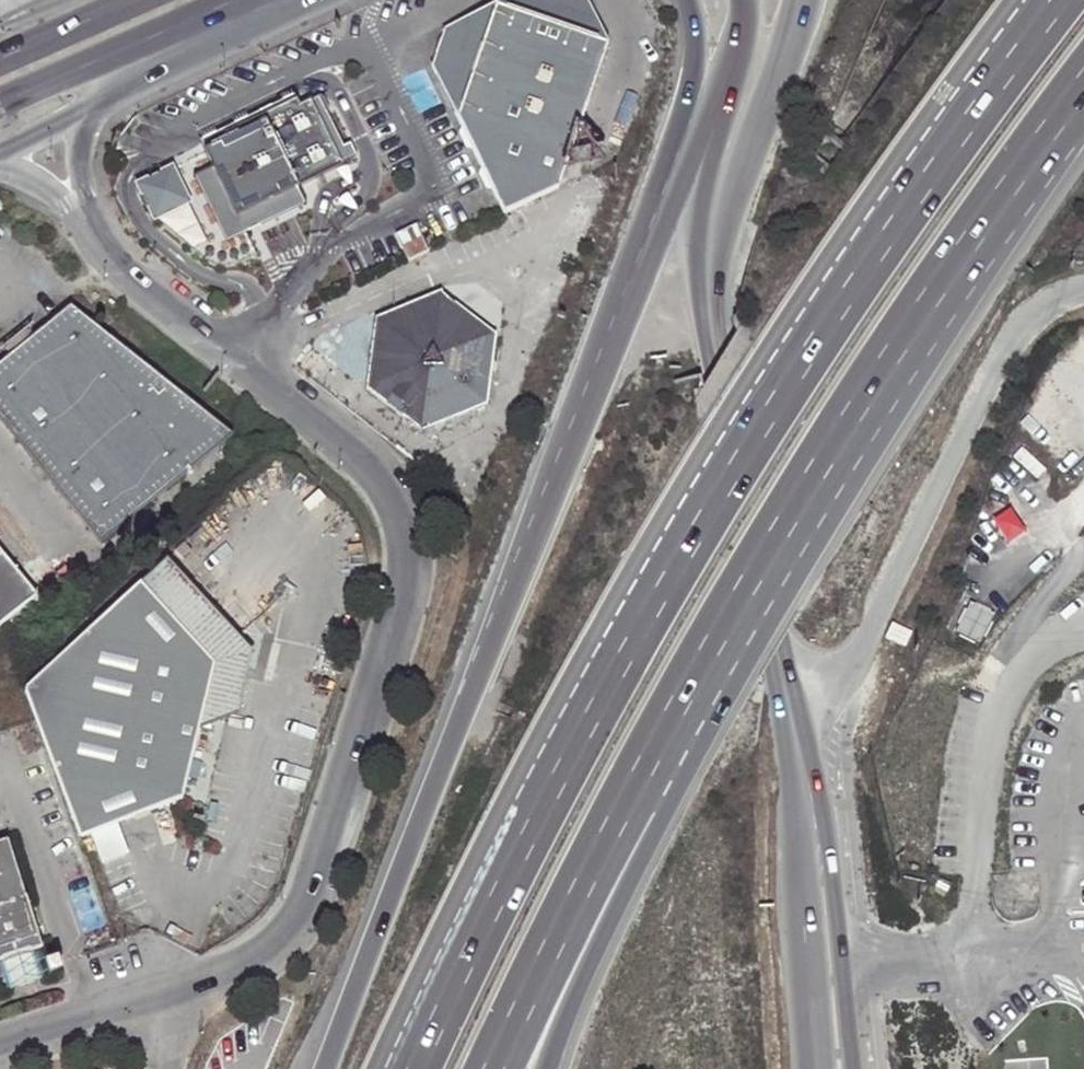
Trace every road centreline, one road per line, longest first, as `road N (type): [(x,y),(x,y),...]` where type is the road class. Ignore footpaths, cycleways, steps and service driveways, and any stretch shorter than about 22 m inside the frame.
road 1 (motorway): [(1052,0),(754,420),(532,803),(404,1068)]
road 2 (unclassified): [(92,236),(375,483),(396,518),(402,563),(391,621),(301,900),(261,951),(201,980),(0,1040)]
road 3 (motorway): [(493,1068),(621,804),(773,527),(951,256),(1052,122)]
road 4 (motorway): [(543,1068),(719,689),(1052,122)]
road 5 (motorway): [(666,204),(322,1068)]
road 6 (secondary): [(737,133),(714,217),(711,330),(791,698)]
road 7 (unclassified): [(791,698),(839,665),(869,629),(1010,340),(1037,309),(1083,296)]
road 8 (secondary): [(862,1068),(829,830),(791,698)]
road 9 (secondary): [(791,698),(812,1068)]
road 10 (secondary): [(0,104),(241,0)]
road 11 (motorway): [(687,0),(695,45),(666,204)]
road 12 (unclassified): [(86,111),(246,0)]
road 13 (motorway): [(740,33),(666,204)]
road 14 (secondary): [(141,0),(0,59)]
road 15 (secondary): [(737,133),(801,0)]
road 16 (unclassified): [(92,236),(79,162),(86,111)]

